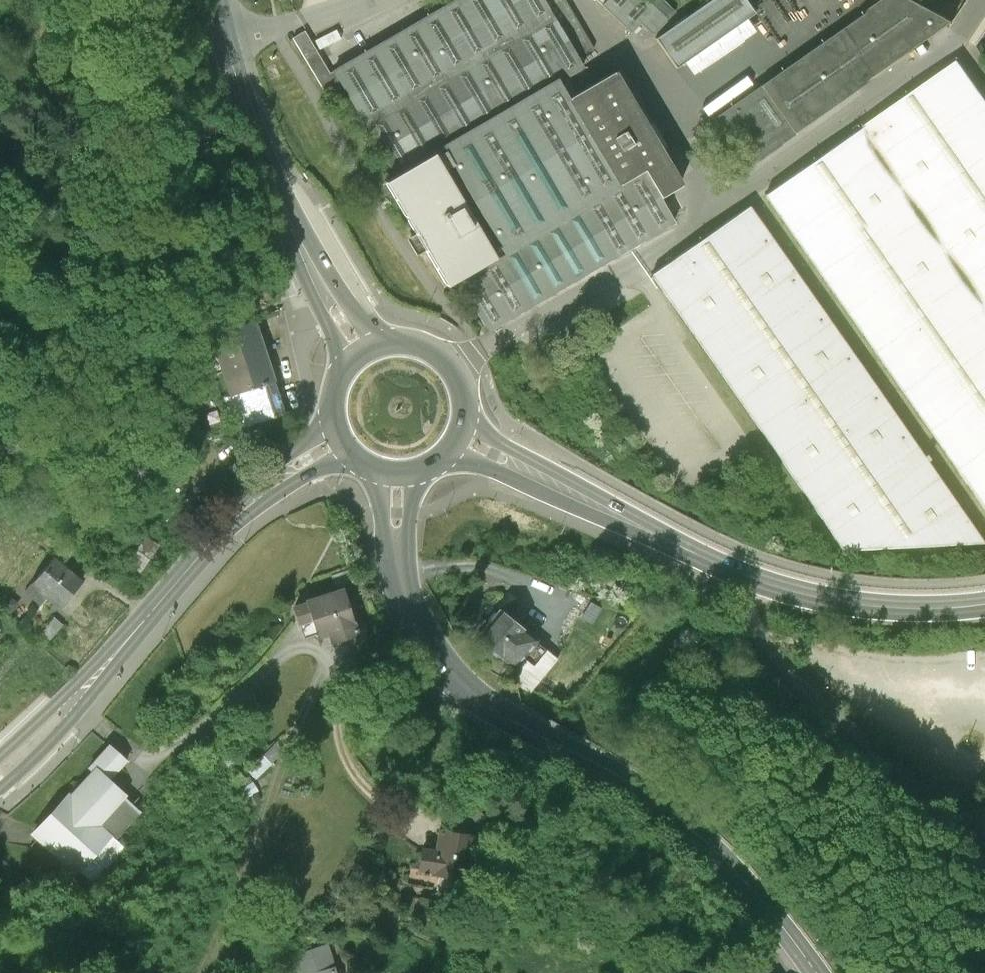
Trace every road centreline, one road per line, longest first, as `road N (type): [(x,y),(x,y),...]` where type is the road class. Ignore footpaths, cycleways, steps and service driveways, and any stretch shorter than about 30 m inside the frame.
road 1 (secondary): [(399,473),(401,574),(431,653),(486,704),(654,798),(702,837),(817,972)]
road 2 (secondary): [(984,605),(874,607),(756,581),(456,438)]
road 3 (secondary): [(343,442),(256,498),(93,689),(0,782)]
road 4 (secondary): [(363,353),(292,223),(218,0)]
road 5 (secondary): [(456,438),(460,386),(438,356),(401,343),(363,353)]

